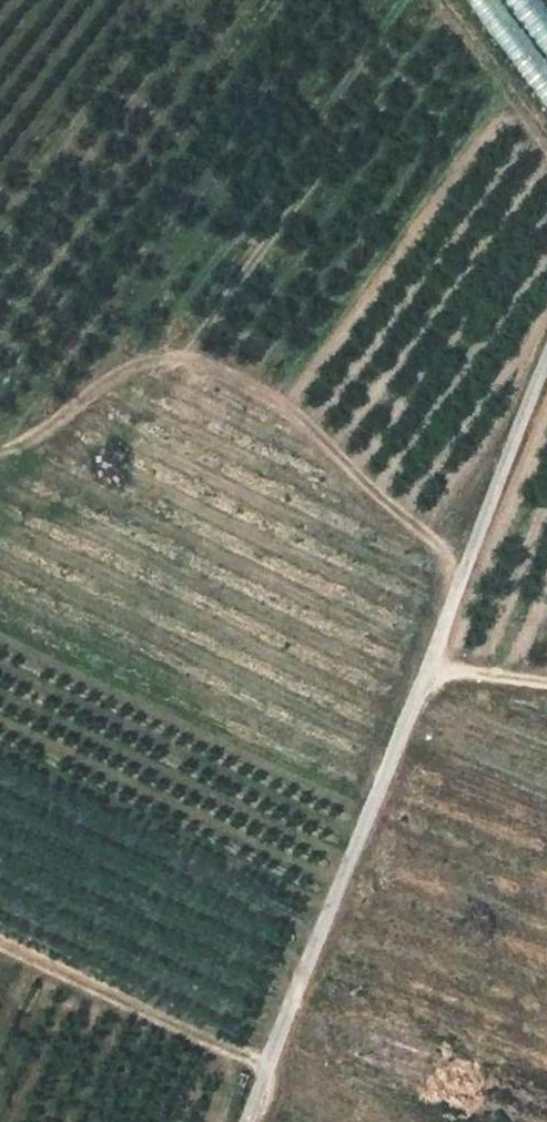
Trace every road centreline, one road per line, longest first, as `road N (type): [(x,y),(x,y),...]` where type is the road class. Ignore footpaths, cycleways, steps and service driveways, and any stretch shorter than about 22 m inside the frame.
road 1 (residential): [(254,1121),(546,351)]
road 2 (track): [(423,678),(546,705)]

